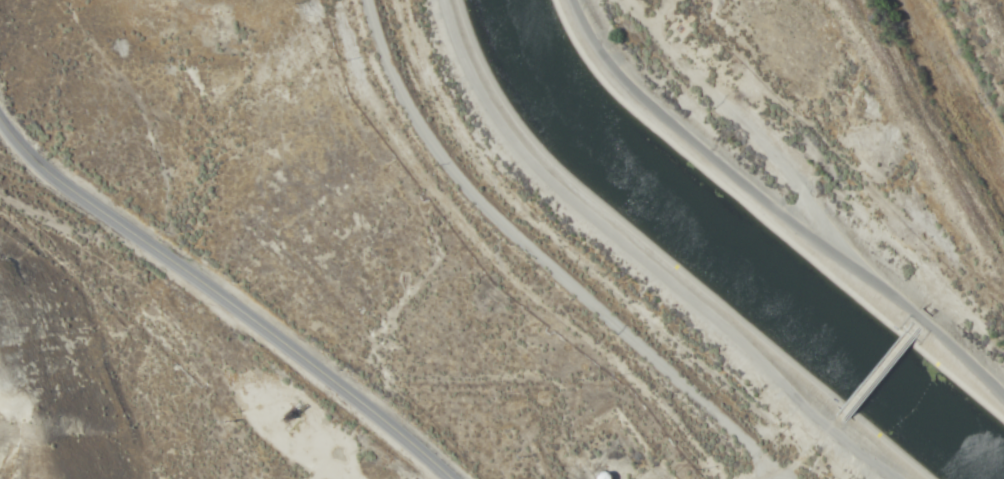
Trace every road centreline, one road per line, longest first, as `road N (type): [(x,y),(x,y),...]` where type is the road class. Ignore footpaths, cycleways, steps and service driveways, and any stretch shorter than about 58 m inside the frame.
road 1 (residential): [(366,0),(396,83),(474,196),(791,478)]
road 2 (tertiary): [(448,478),(298,348),(80,185),(27,123),(0,75)]
road 3 (residential): [(966,386),(698,105),(674,0)]

